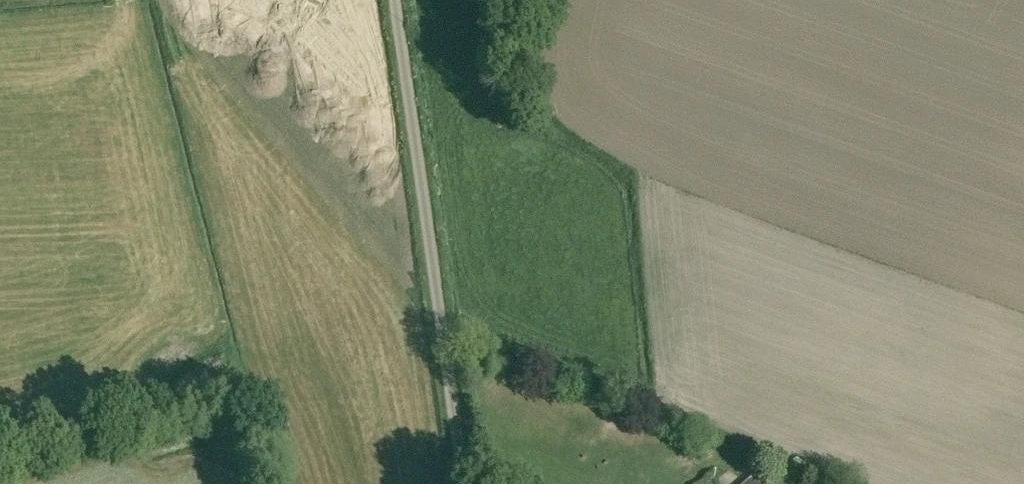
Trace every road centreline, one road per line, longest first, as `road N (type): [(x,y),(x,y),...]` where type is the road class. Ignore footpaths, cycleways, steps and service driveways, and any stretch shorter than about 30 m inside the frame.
road 1 (unclassified): [(462,483),(393,0)]

